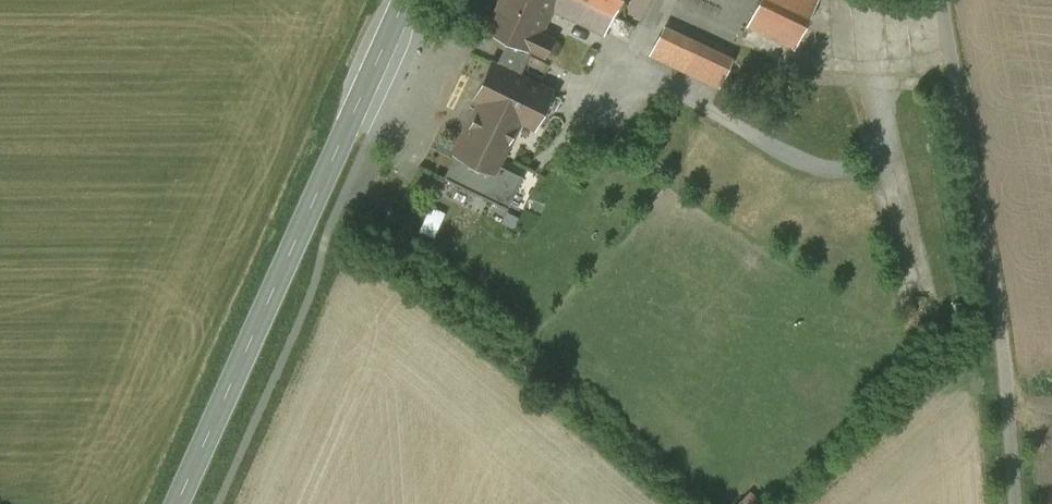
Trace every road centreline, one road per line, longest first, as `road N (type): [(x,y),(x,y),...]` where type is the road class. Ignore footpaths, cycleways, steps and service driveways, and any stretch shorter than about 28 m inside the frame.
road 1 (tertiary): [(406,0),(178,503)]
road 2 (unclassified): [(1017,503),(1000,307),(940,0)]

